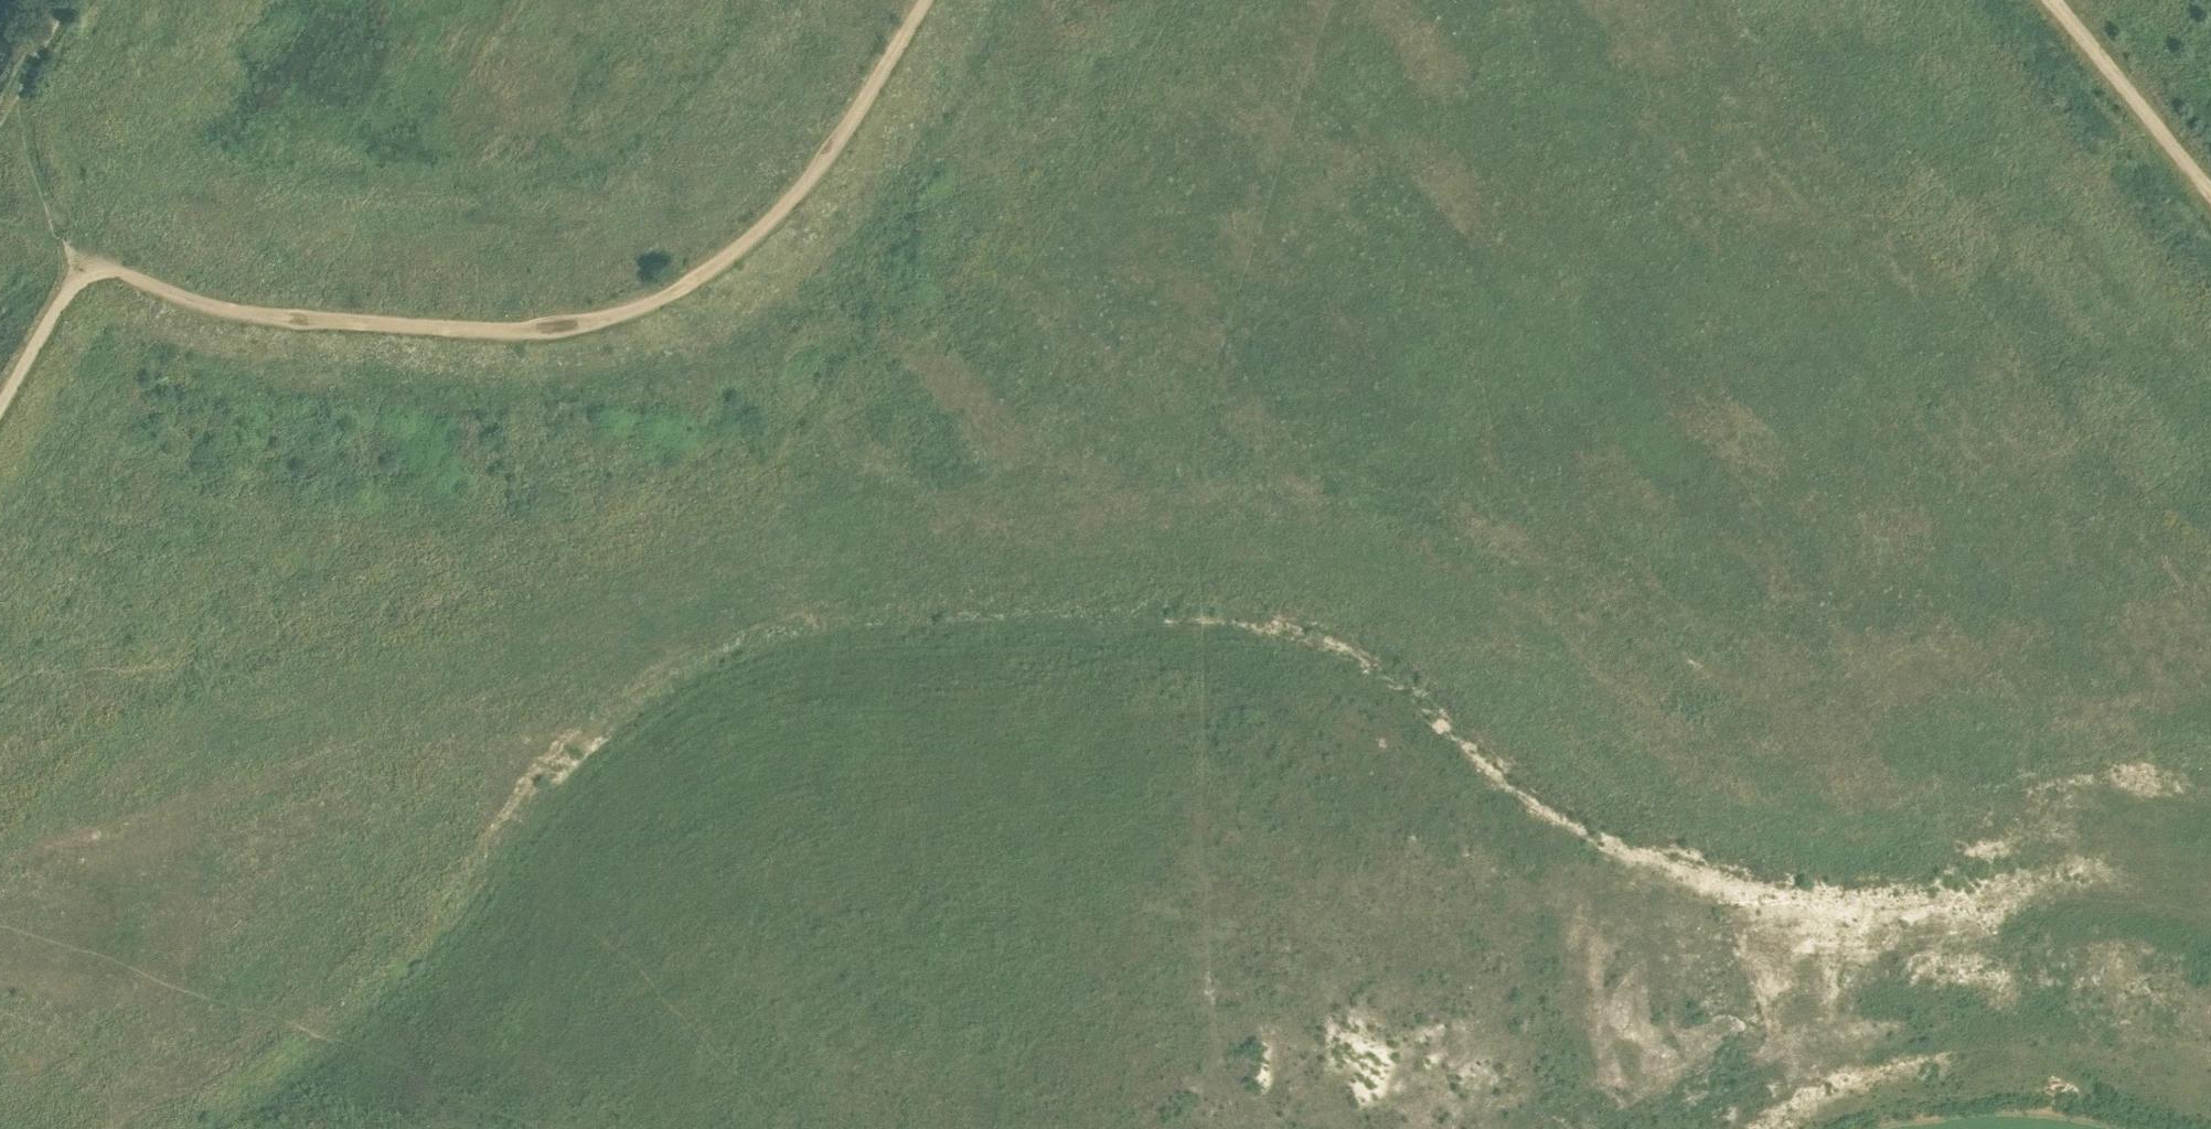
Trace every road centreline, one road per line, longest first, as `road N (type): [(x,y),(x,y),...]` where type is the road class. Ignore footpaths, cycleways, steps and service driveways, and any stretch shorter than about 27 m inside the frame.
road 1 (track): [(925,0),(863,106),(784,213),(687,291),(606,326),(512,340),(283,321),(205,309),(120,273),(85,269)]
road 2 (track): [(2051,0),(2210,199)]
road 3 (track): [(85,269),(63,290),(0,401)]

